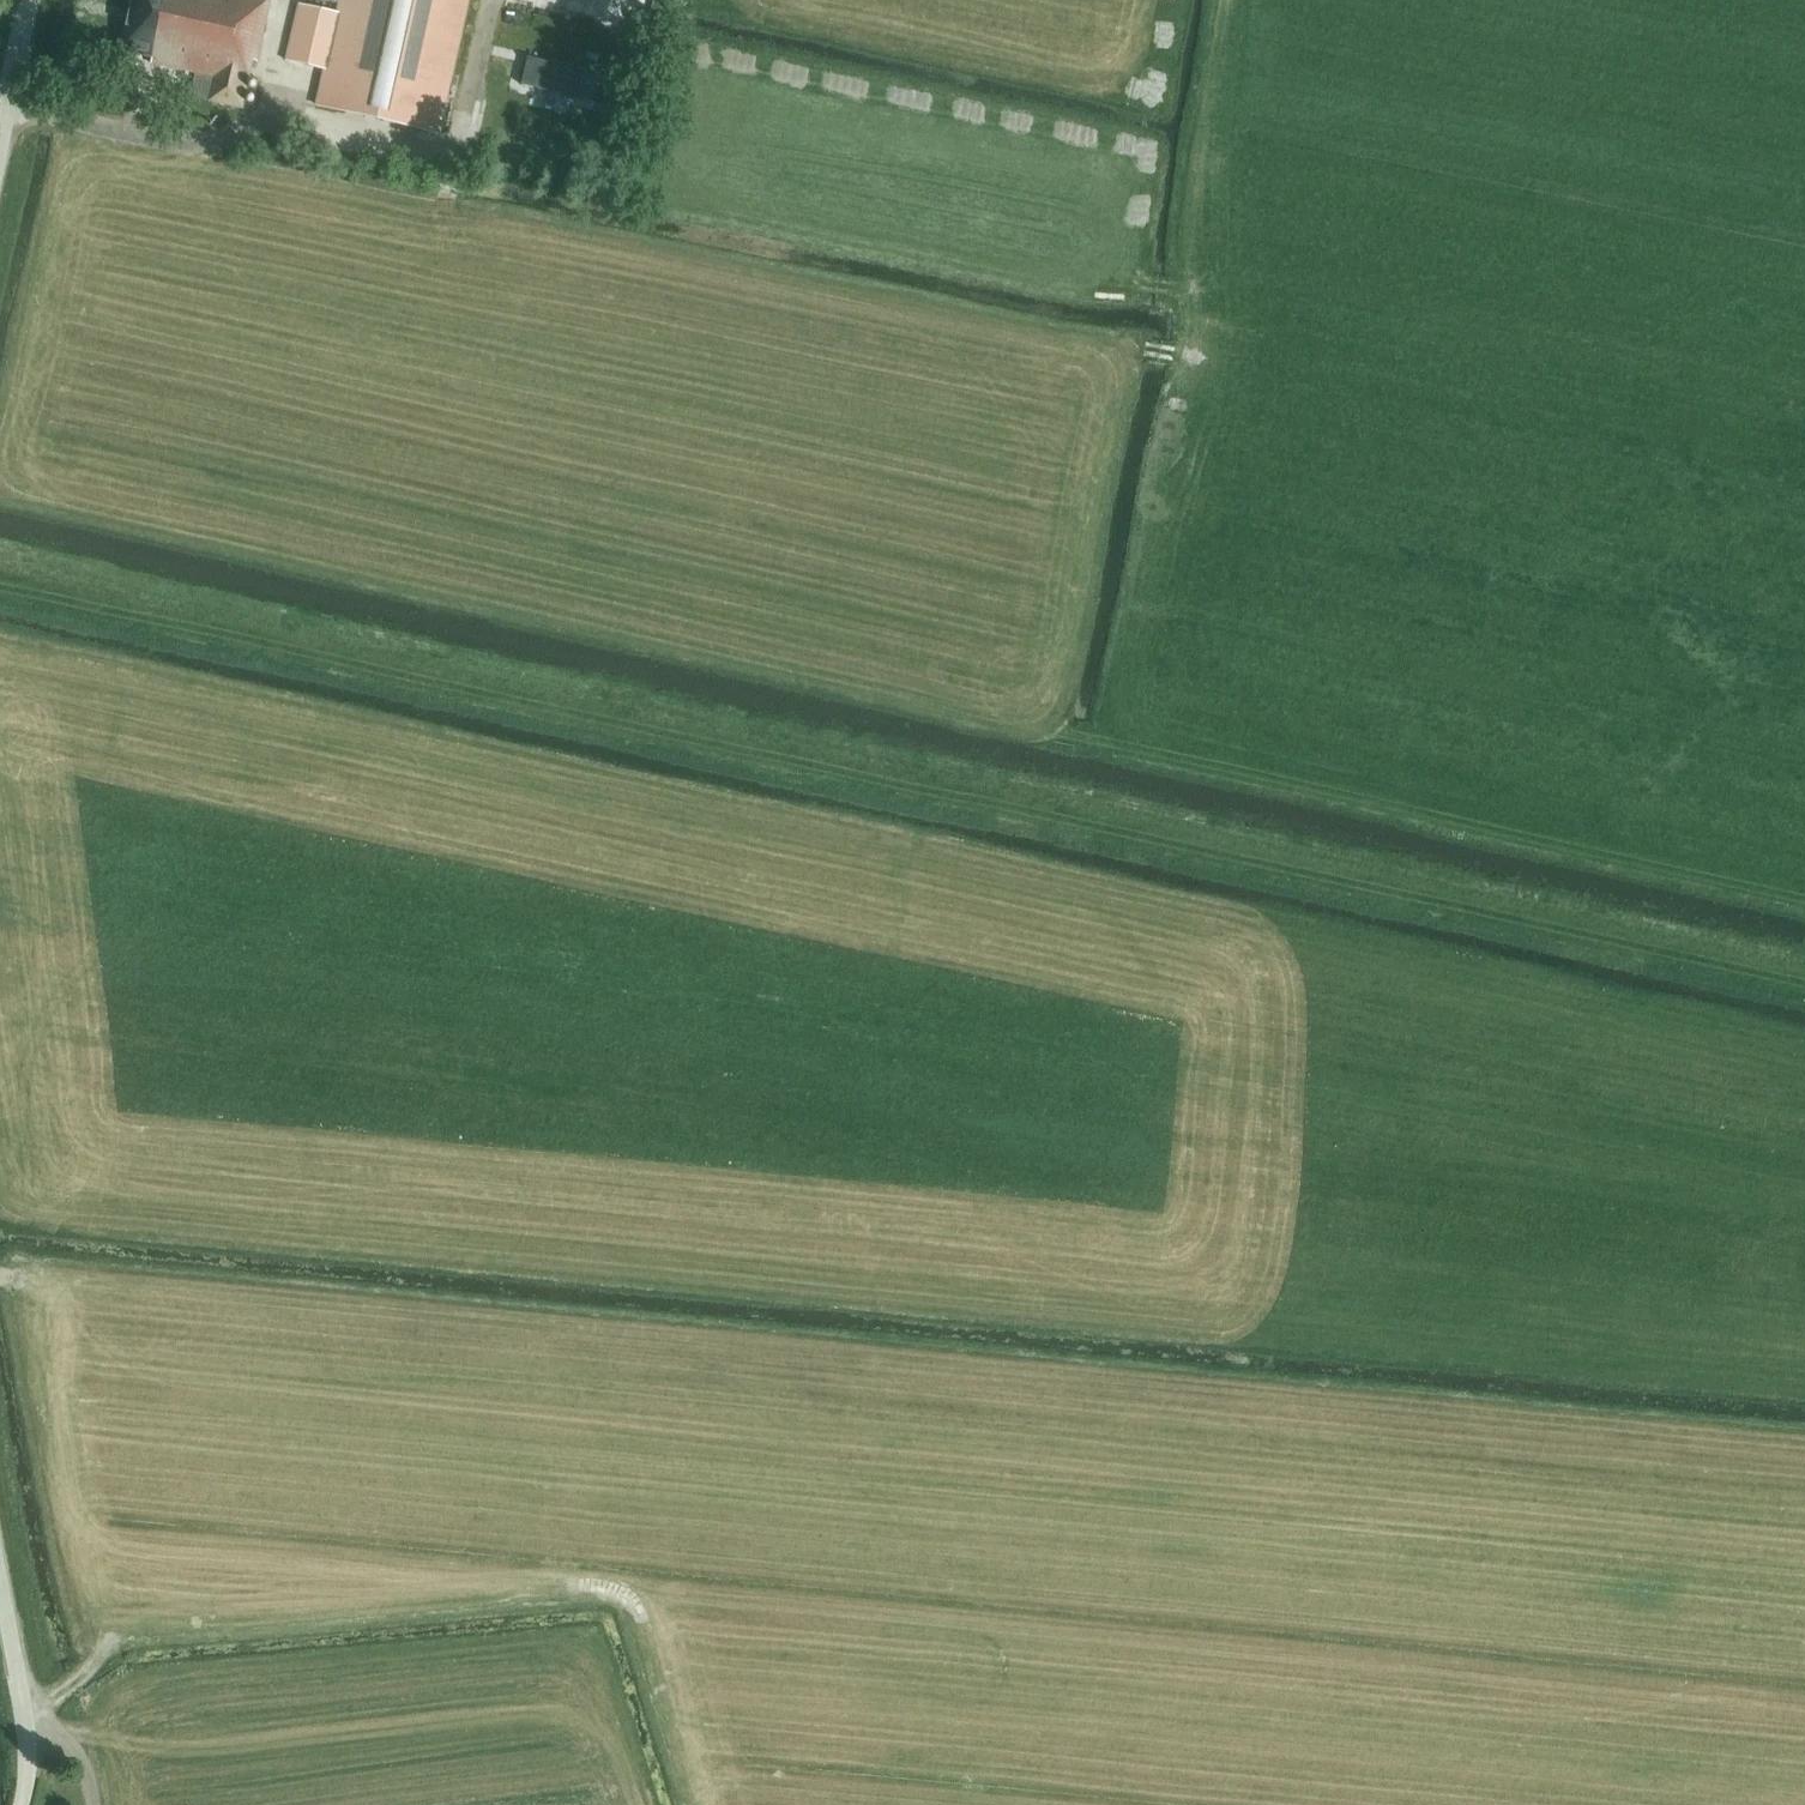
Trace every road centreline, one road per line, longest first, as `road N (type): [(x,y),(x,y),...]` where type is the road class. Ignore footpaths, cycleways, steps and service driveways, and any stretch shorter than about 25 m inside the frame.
road 1 (track): [(0,582),(1804,972)]
road 2 (track): [(110,1634),(61,1698),(28,1722),(75,1746),(94,1804)]
road 3 (tertiary): [(22,1804),(28,1722),(0,1579)]
road 4 (tertiary): [(0,155),(29,0)]

